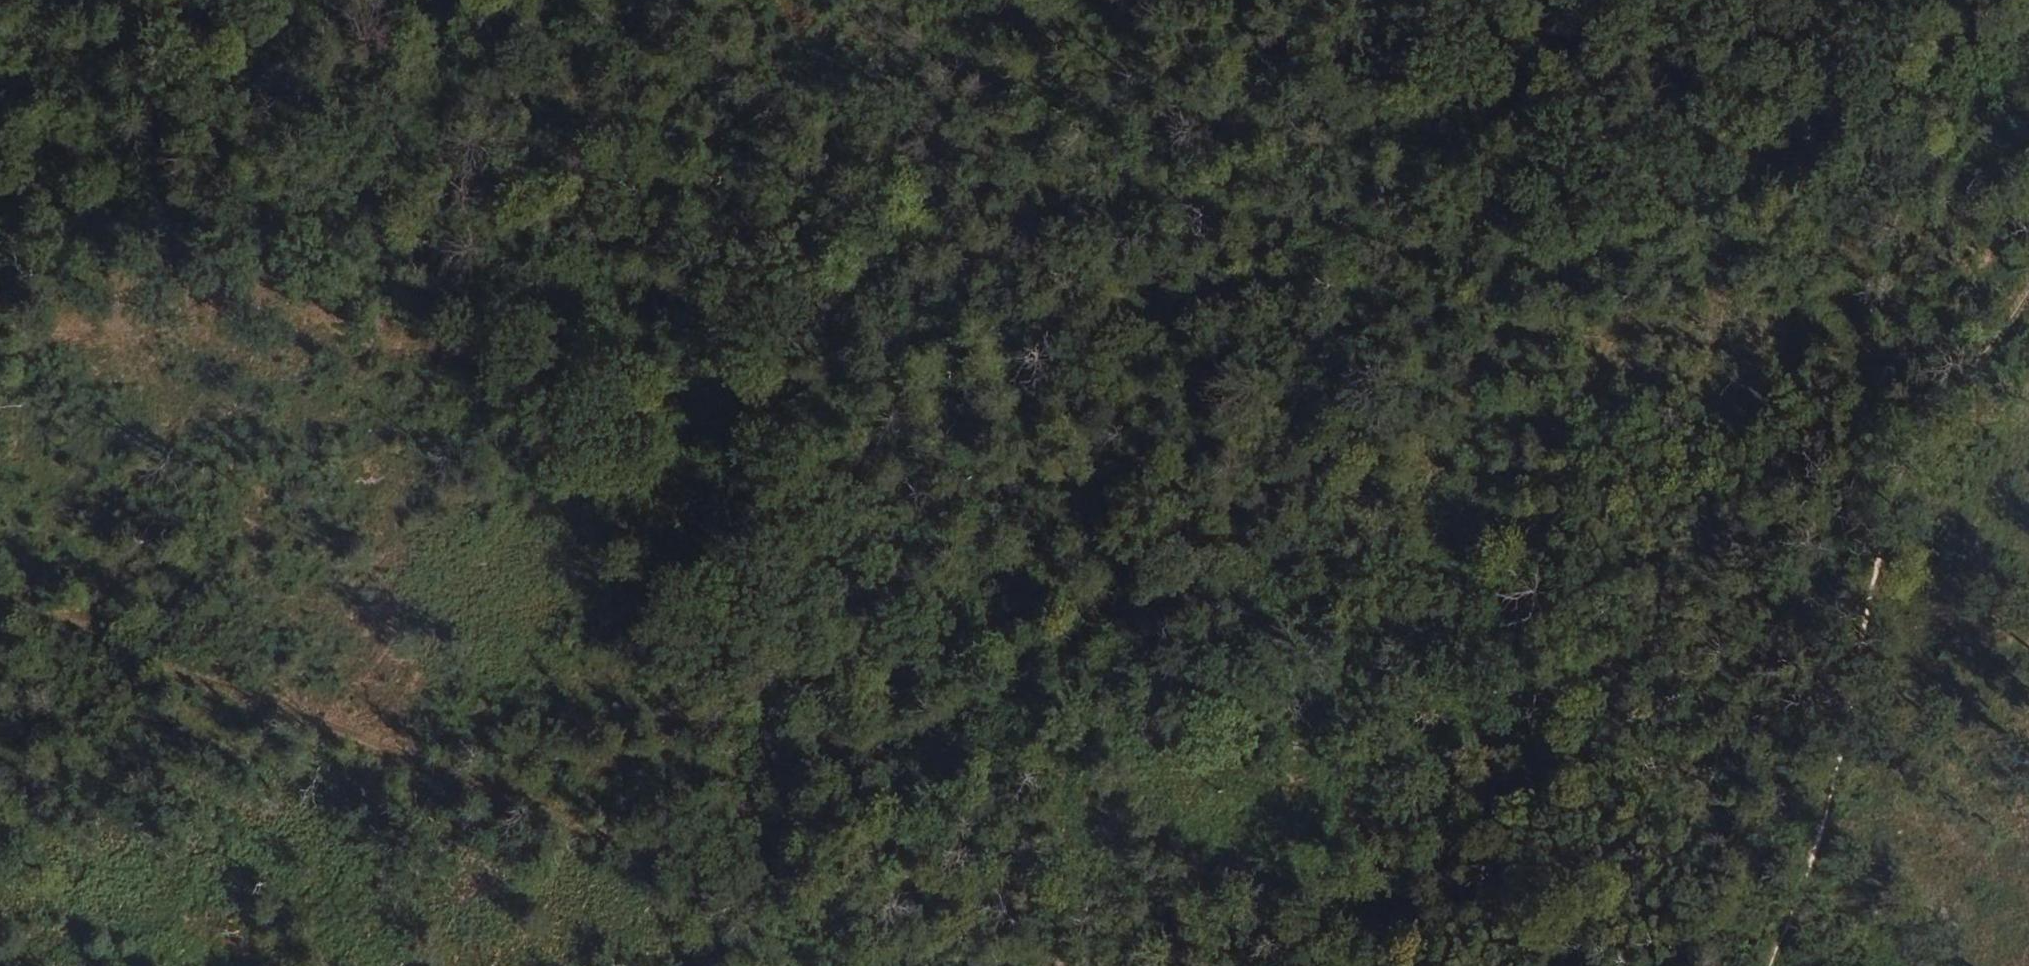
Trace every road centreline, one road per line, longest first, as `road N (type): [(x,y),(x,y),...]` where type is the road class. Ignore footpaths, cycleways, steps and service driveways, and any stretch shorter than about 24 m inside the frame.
road 1 (track): [(0,590),(954,965)]
road 2 (track): [(1760,965),(1796,894),(1900,471),(2028,284)]

